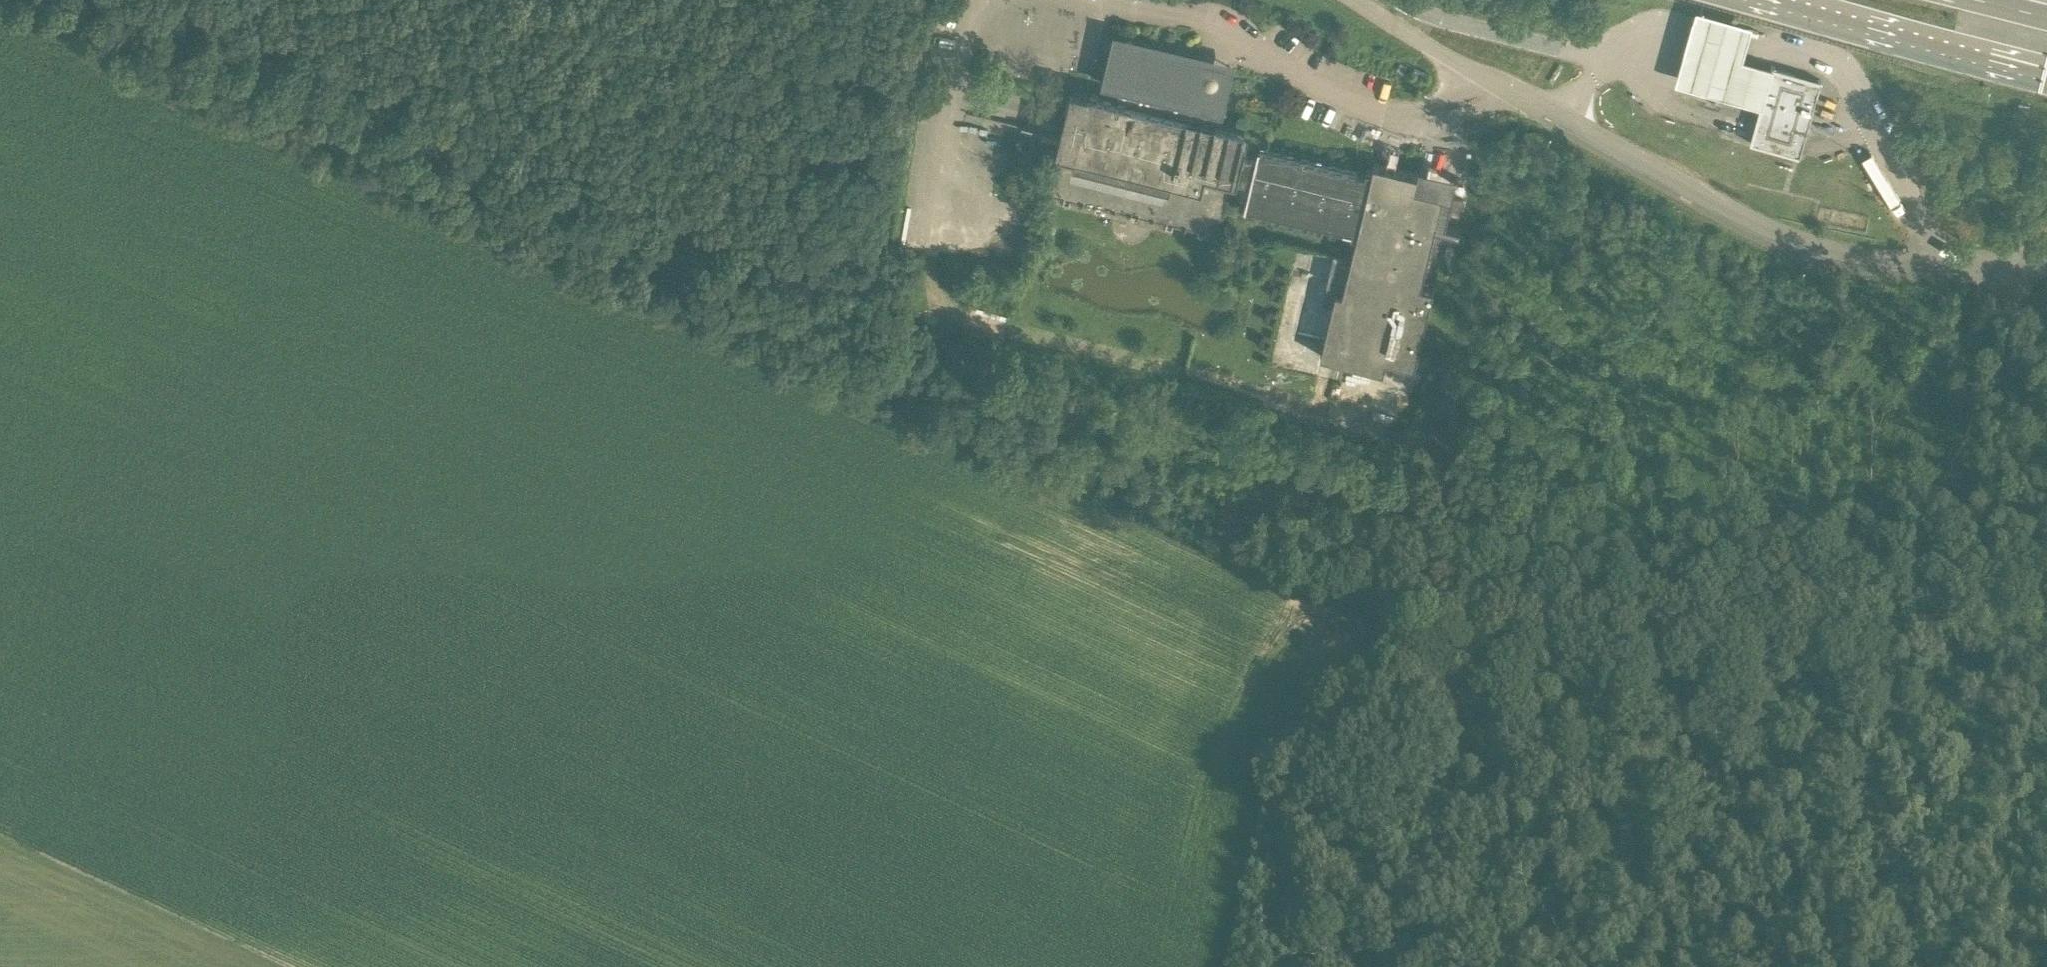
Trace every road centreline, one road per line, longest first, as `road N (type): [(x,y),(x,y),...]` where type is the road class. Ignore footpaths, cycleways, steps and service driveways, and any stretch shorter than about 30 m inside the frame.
road 1 (unclassified): [(1994,263),(1887,261),(1768,229),(1499,86),(1357,0)]
road 2 (primary): [(1744,0),(2046,82)]

